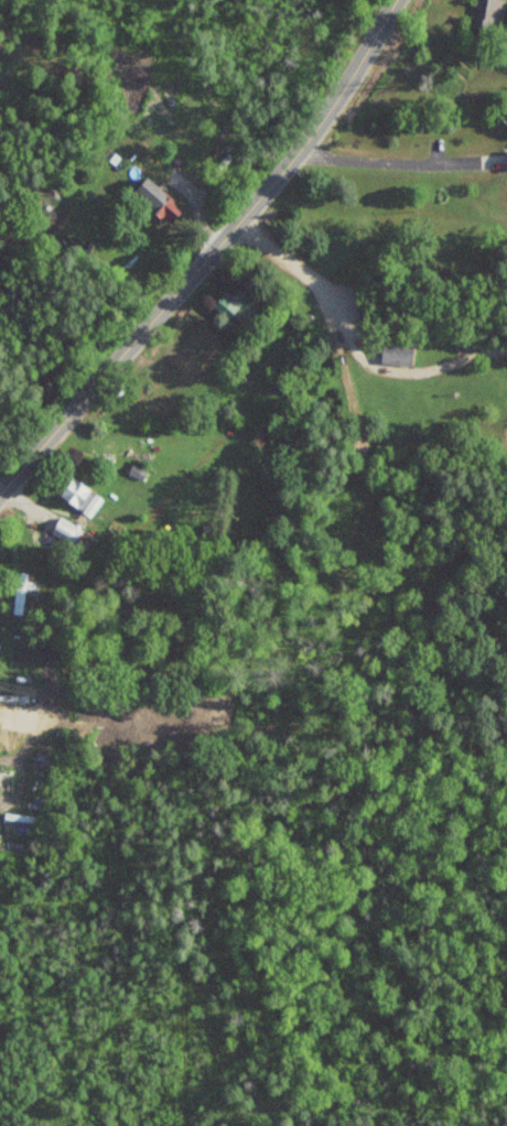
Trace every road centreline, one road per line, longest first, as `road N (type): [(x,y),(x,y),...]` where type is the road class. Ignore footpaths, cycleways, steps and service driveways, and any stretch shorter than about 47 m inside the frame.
road 1 (tertiary): [(0,496),(332,116),(399,0)]

